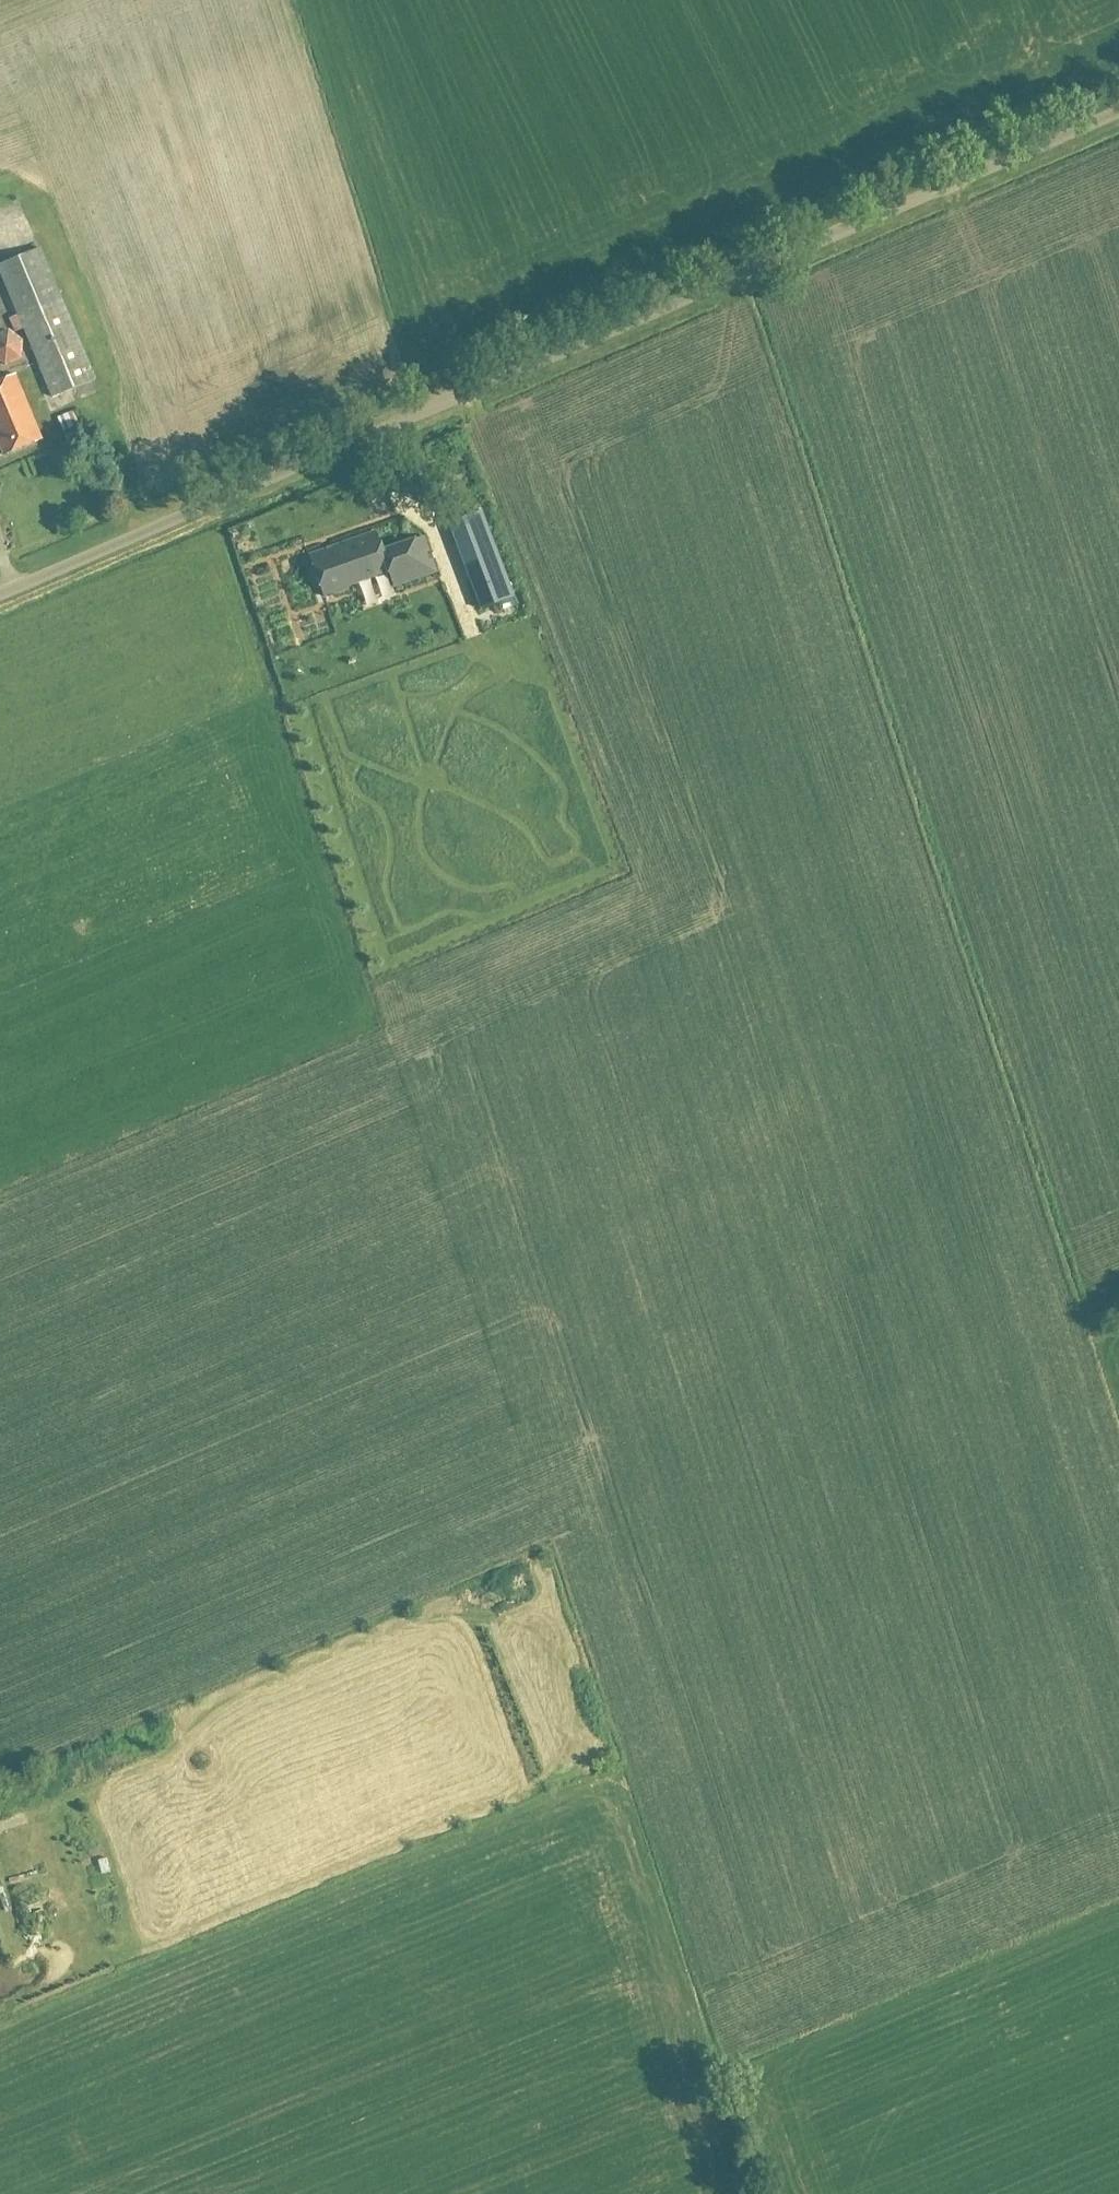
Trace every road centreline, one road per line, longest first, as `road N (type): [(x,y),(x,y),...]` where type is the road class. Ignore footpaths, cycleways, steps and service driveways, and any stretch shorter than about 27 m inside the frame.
road 1 (unclassified): [(0,592),(1118,110)]

